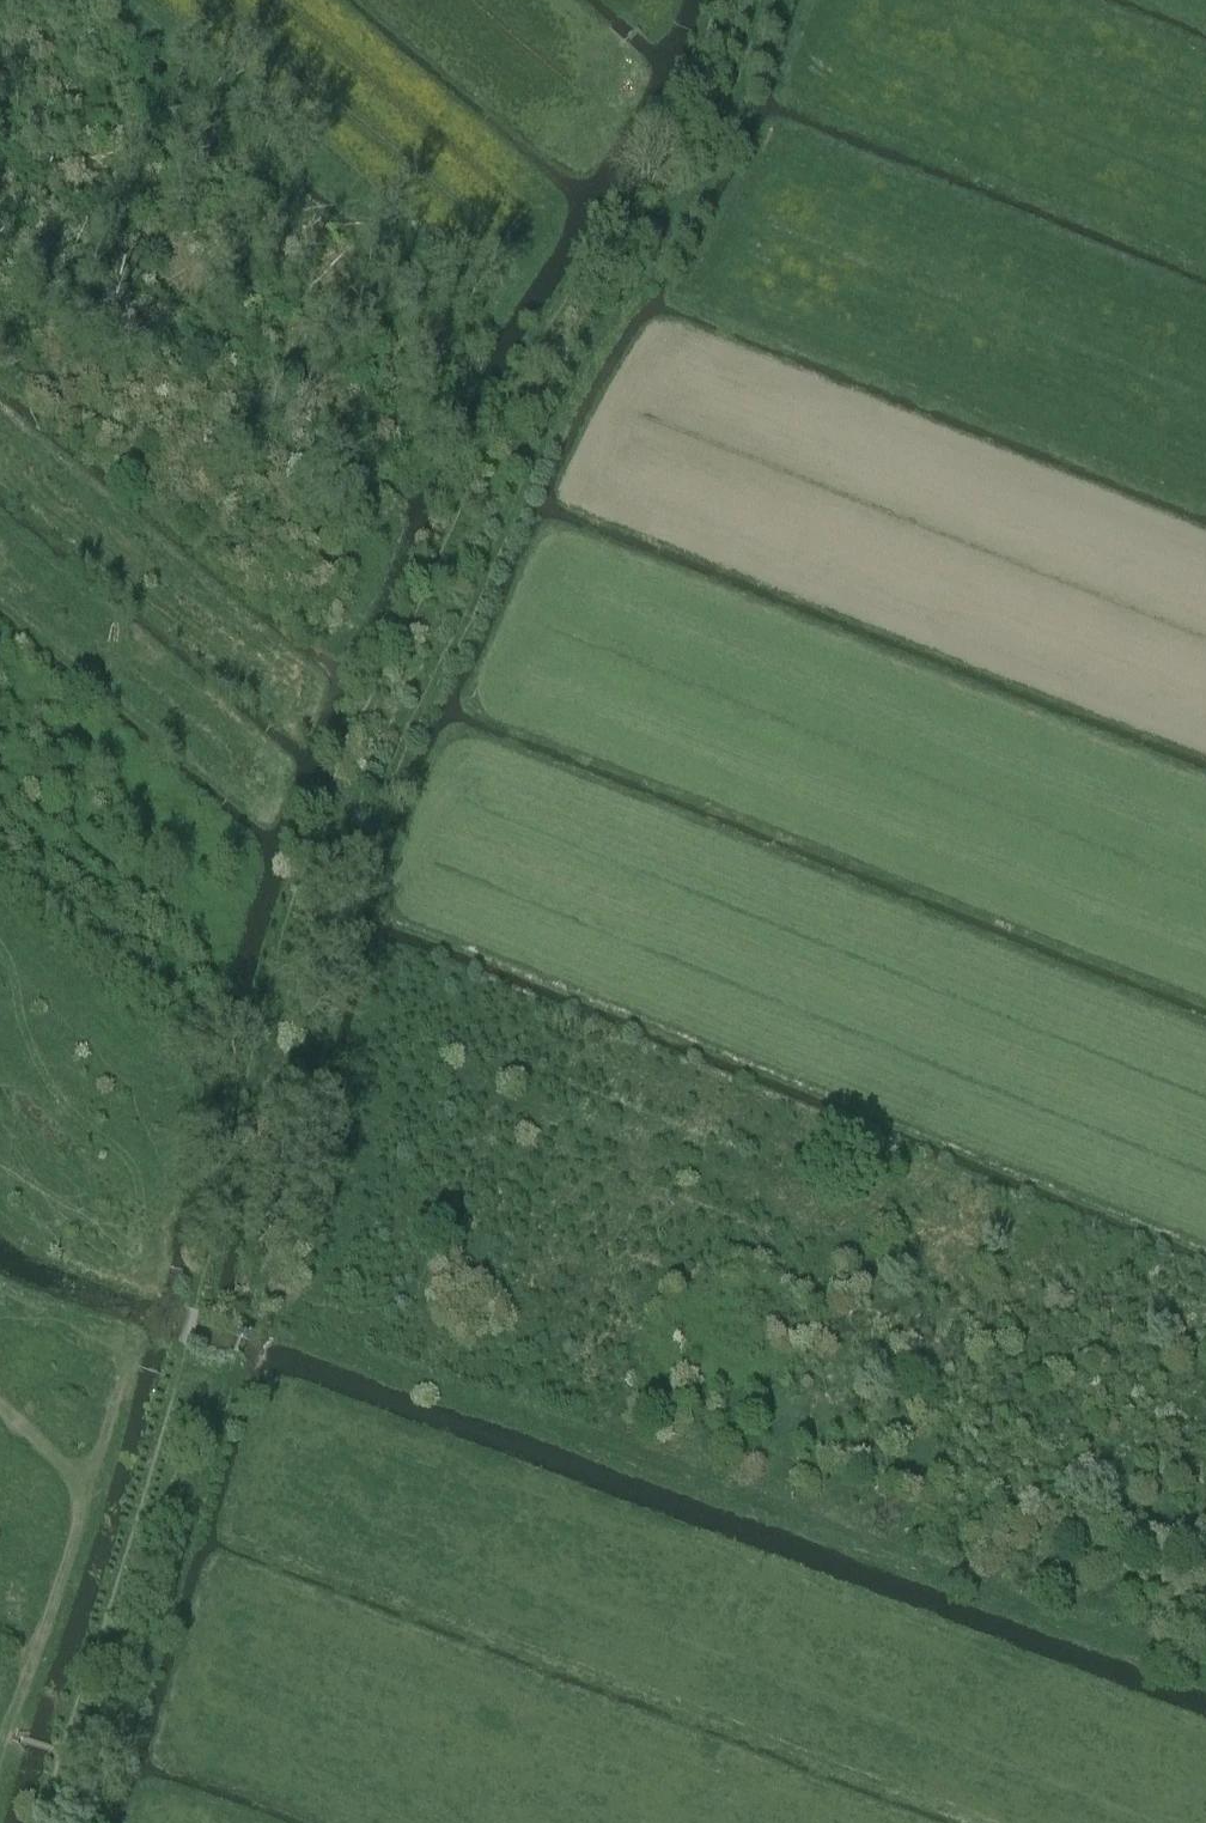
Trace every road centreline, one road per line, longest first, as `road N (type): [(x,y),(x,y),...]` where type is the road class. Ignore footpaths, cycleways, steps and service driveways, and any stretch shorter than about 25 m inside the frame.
road 1 (track): [(788,0),(672,246),(556,431),(411,749)]
road 2 (track): [(67,1760),(195,1309)]
road 3 (track): [(7,1739),(37,1668),(88,1495),(0,1410)]
road 4 (track): [(88,1495),(118,1353)]

